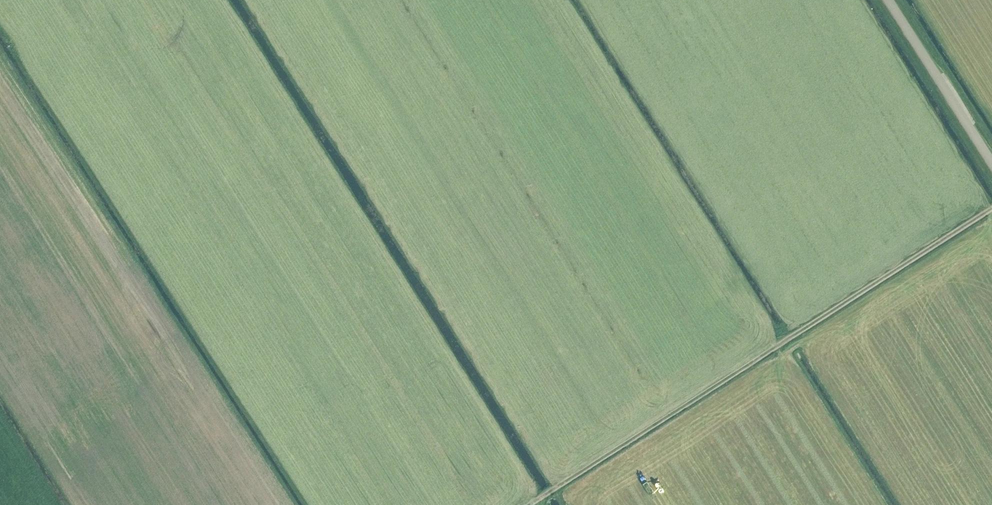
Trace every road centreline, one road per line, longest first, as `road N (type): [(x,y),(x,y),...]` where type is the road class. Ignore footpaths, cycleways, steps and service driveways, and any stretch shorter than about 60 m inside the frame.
road 1 (track): [(991,206),(528,504)]
road 2 (unclassified): [(991,163),(889,0)]

